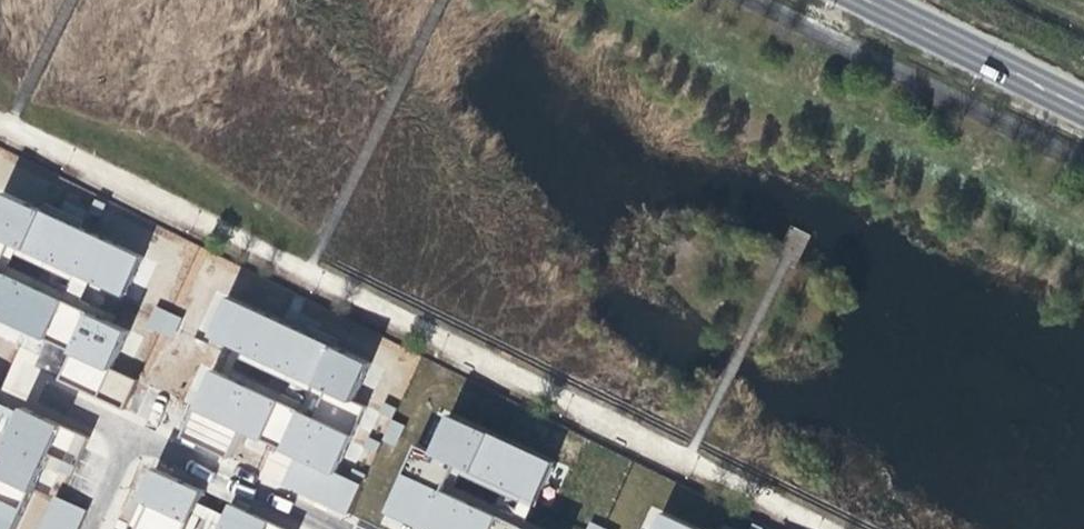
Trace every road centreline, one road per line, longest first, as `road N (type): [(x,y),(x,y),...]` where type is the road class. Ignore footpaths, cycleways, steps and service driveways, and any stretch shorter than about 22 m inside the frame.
road 1 (tertiary): [(1083,108),(866,0)]

